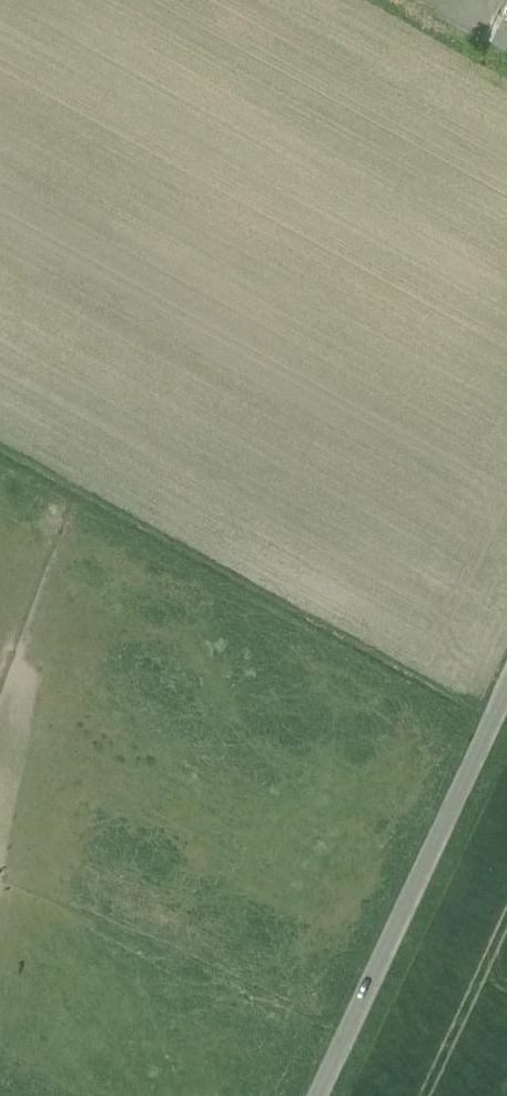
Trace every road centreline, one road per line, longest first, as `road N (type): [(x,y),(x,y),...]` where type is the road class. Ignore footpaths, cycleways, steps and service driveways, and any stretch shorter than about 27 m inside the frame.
road 1 (unclassified): [(506,683),(308,1095)]

